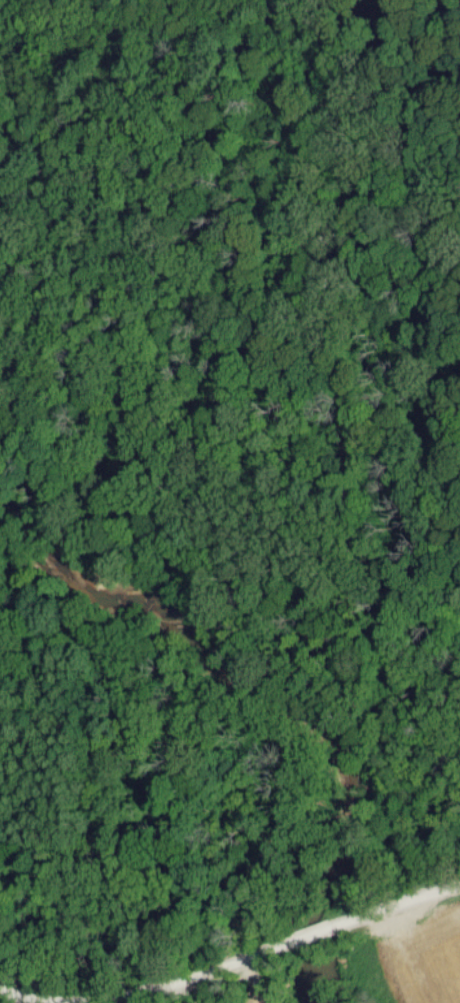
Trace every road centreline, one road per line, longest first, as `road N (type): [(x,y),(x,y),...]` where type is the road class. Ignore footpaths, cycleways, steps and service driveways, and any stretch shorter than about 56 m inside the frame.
road 1 (residential): [(291,939),(157,992),(83,1000),(0,984)]
road 2 (residential): [(459,889),(330,927)]

